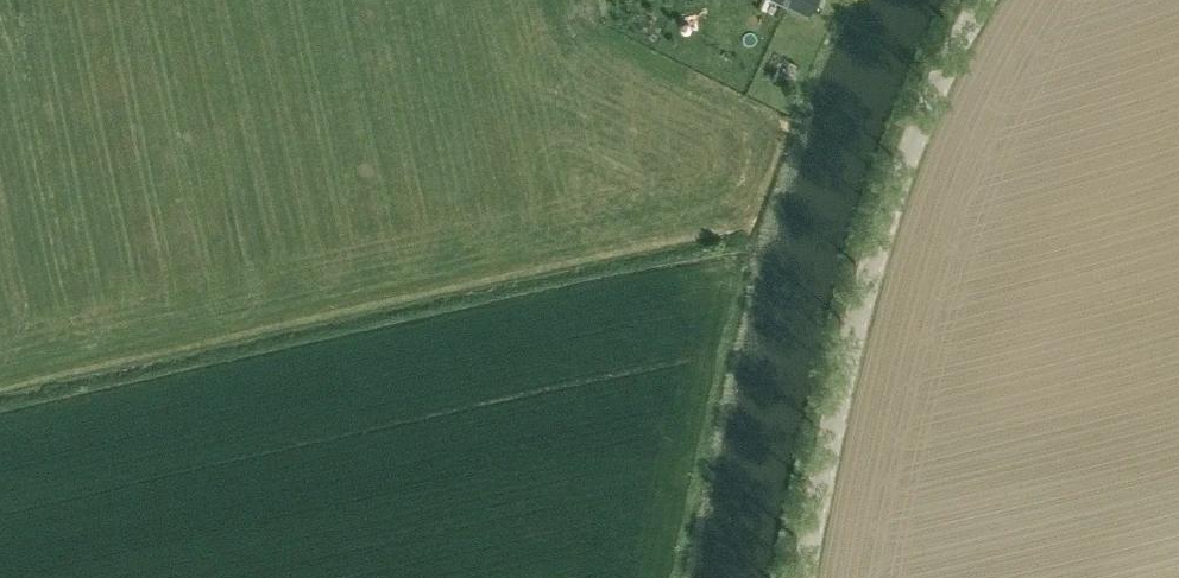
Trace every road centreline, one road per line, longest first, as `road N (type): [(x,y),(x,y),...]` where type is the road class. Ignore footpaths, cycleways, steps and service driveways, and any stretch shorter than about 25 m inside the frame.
road 1 (unclassified): [(805,577),(882,231),(986,0)]

